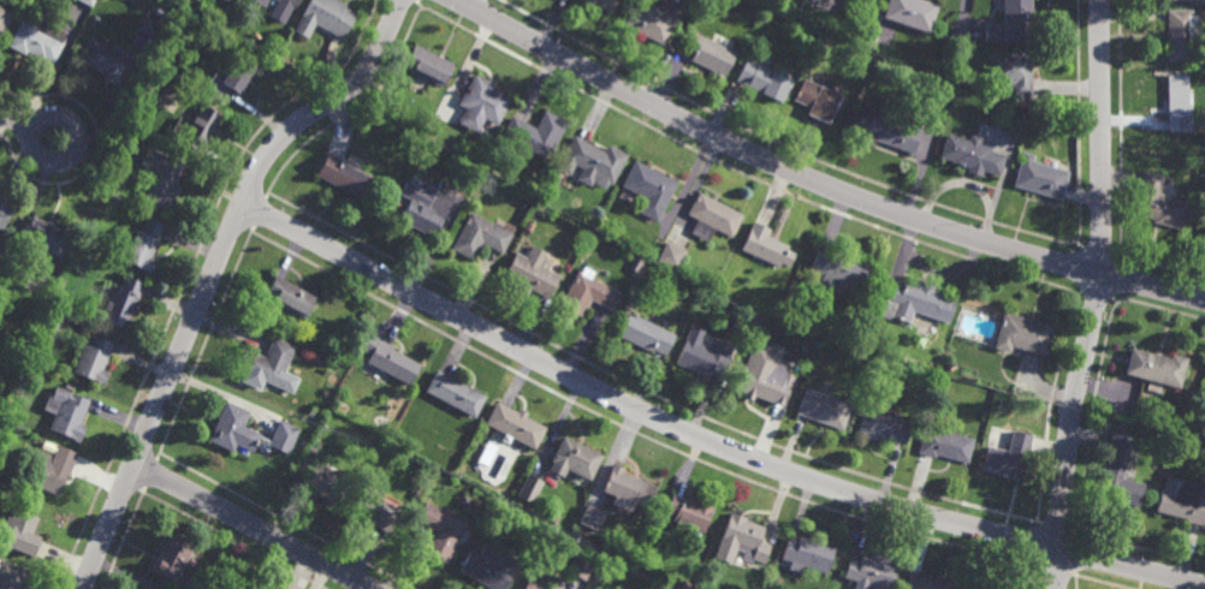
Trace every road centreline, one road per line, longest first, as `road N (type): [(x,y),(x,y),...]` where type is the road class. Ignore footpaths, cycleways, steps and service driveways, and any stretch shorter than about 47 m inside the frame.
road 1 (residential): [(244,203),(582,383),(732,452),(889,505),(1204,586)]
road 2 (tertiary): [(455,0),(802,175),(970,237),(1204,300)]
road 3 (residential): [(402,0),(357,87),(303,118),(262,162),(82,588)]
road 4 (residential): [(1101,0),(1103,274),(1073,411),(1059,588)]
road 5 (residential): [(133,463),(371,588)]
road 6 (residential): [(81,137),(59,114),(36,121),(30,137),(40,157),(54,163),(70,159),(81,137)]

